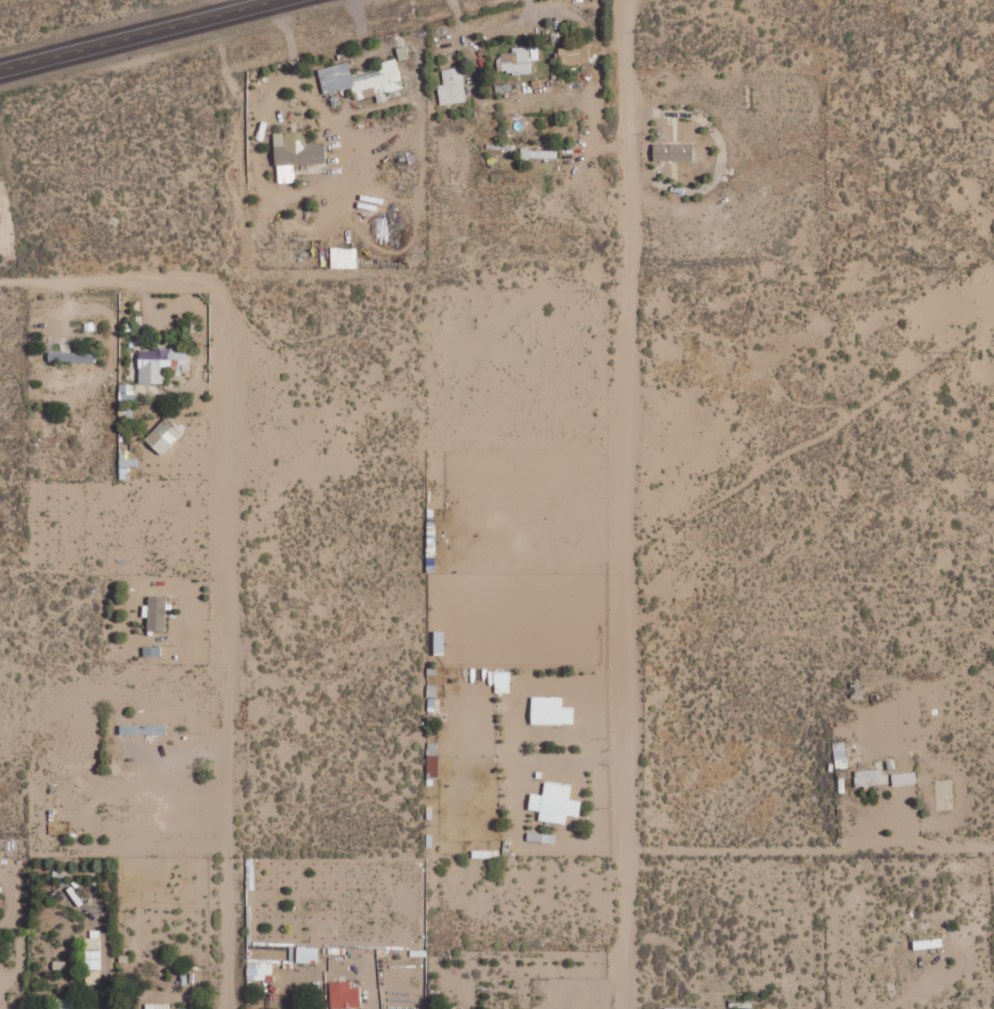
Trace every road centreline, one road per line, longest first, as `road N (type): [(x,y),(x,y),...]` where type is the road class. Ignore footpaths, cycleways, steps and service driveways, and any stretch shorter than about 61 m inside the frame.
road 1 (residential): [(627,0),(624,1008)]
road 2 (residential): [(214,302),(225,328),(231,1008)]
road 3 (track): [(993,316),(626,552)]
road 4 (primary): [(0,70),(278,0)]
road 5 (residential): [(0,279),(178,285),(214,302)]

